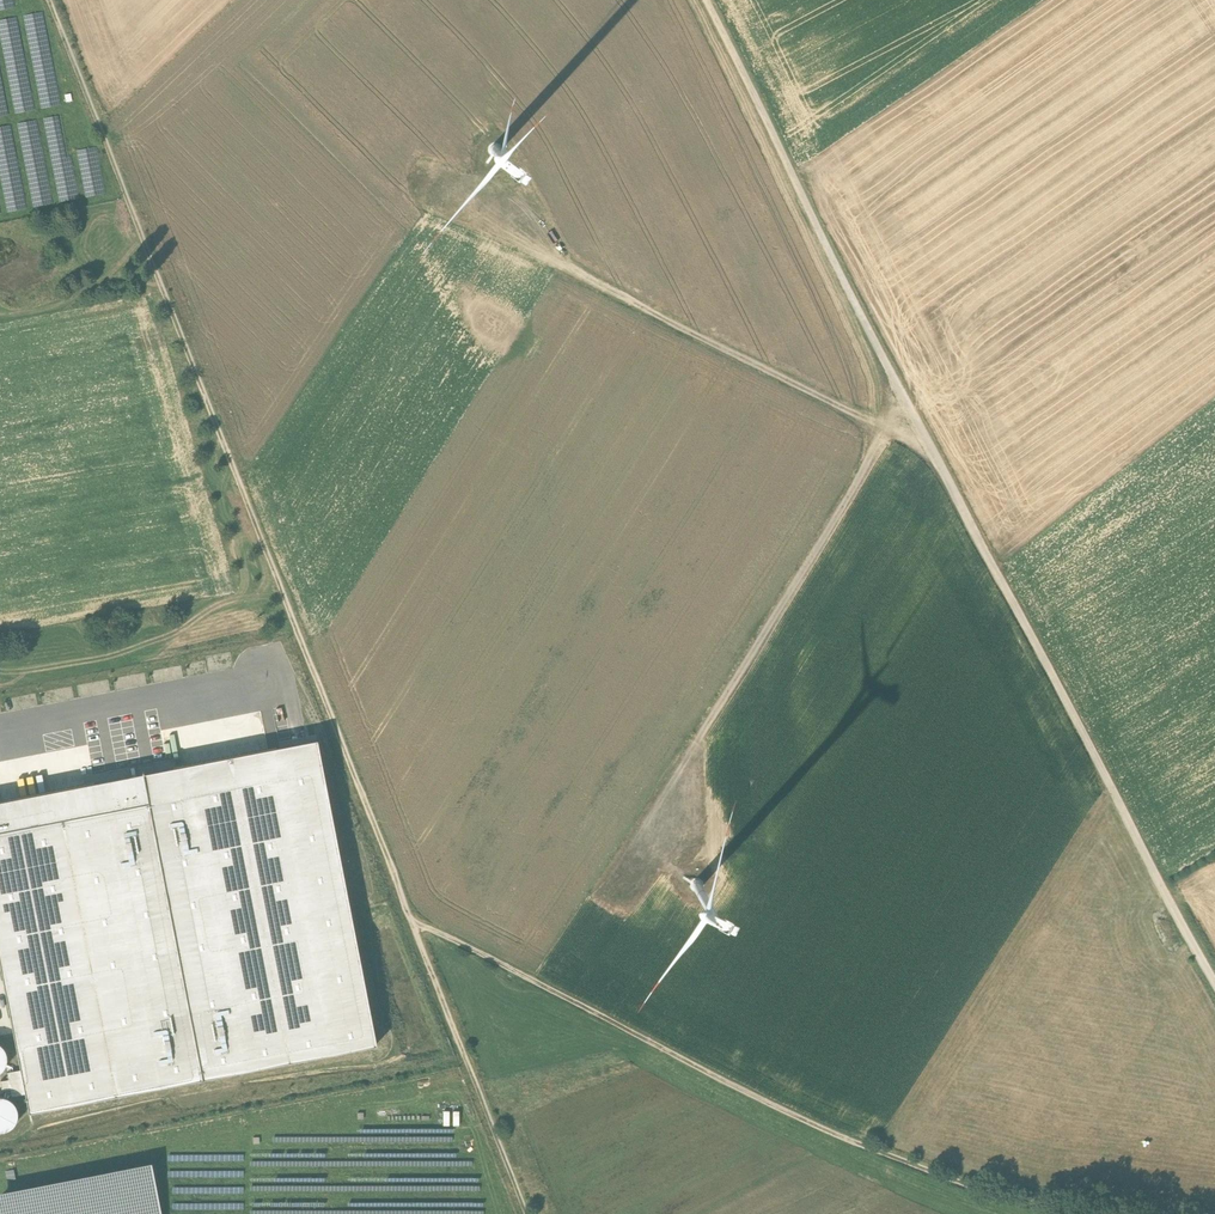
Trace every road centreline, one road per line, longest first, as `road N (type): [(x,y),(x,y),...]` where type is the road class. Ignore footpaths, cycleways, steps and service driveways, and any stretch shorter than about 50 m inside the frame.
road 1 (track): [(526,1213),(49,0)]
road 2 (track): [(1214,983),(704,0)]
road 3 (track): [(1088,1213),(1029,1202),(779,1111),(410,919)]
road 4 (track): [(605,893),(911,400)]
road 5 (track): [(891,431),(575,274)]
road 6 (track): [(161,287),(100,284),(40,311),(0,315)]

